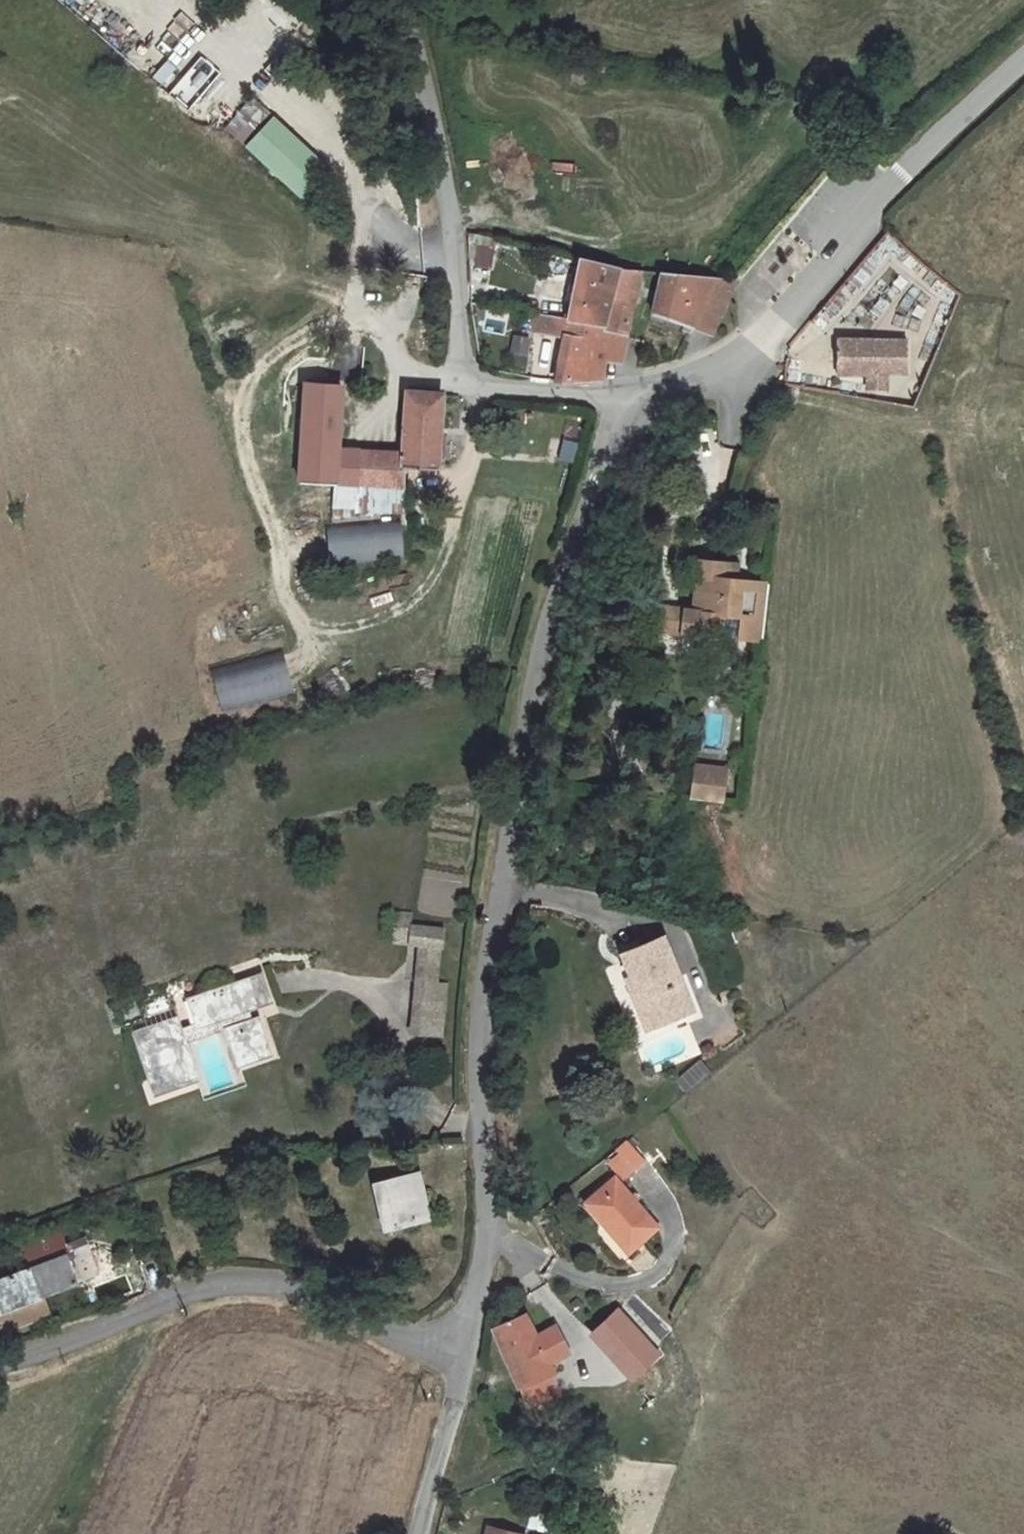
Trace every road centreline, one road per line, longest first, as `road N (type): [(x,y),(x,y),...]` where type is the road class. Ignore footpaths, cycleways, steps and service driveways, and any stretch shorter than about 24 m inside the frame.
road 1 (unclassified): [(460,1355),(489,1235),(484,1004),(543,636),(608,469),(648,392)]
road 2 (residential): [(397,0),(428,86),(458,262),(459,365),(477,384),(648,392)]
road 3 (unclassified): [(648,392),(753,347),(928,145),(1023,54)]
road 4 (unclassified): [(460,1355),(282,1285),(214,1286),(0,1360)]
road 5 (unclassified): [(416,1533),(460,1355)]

